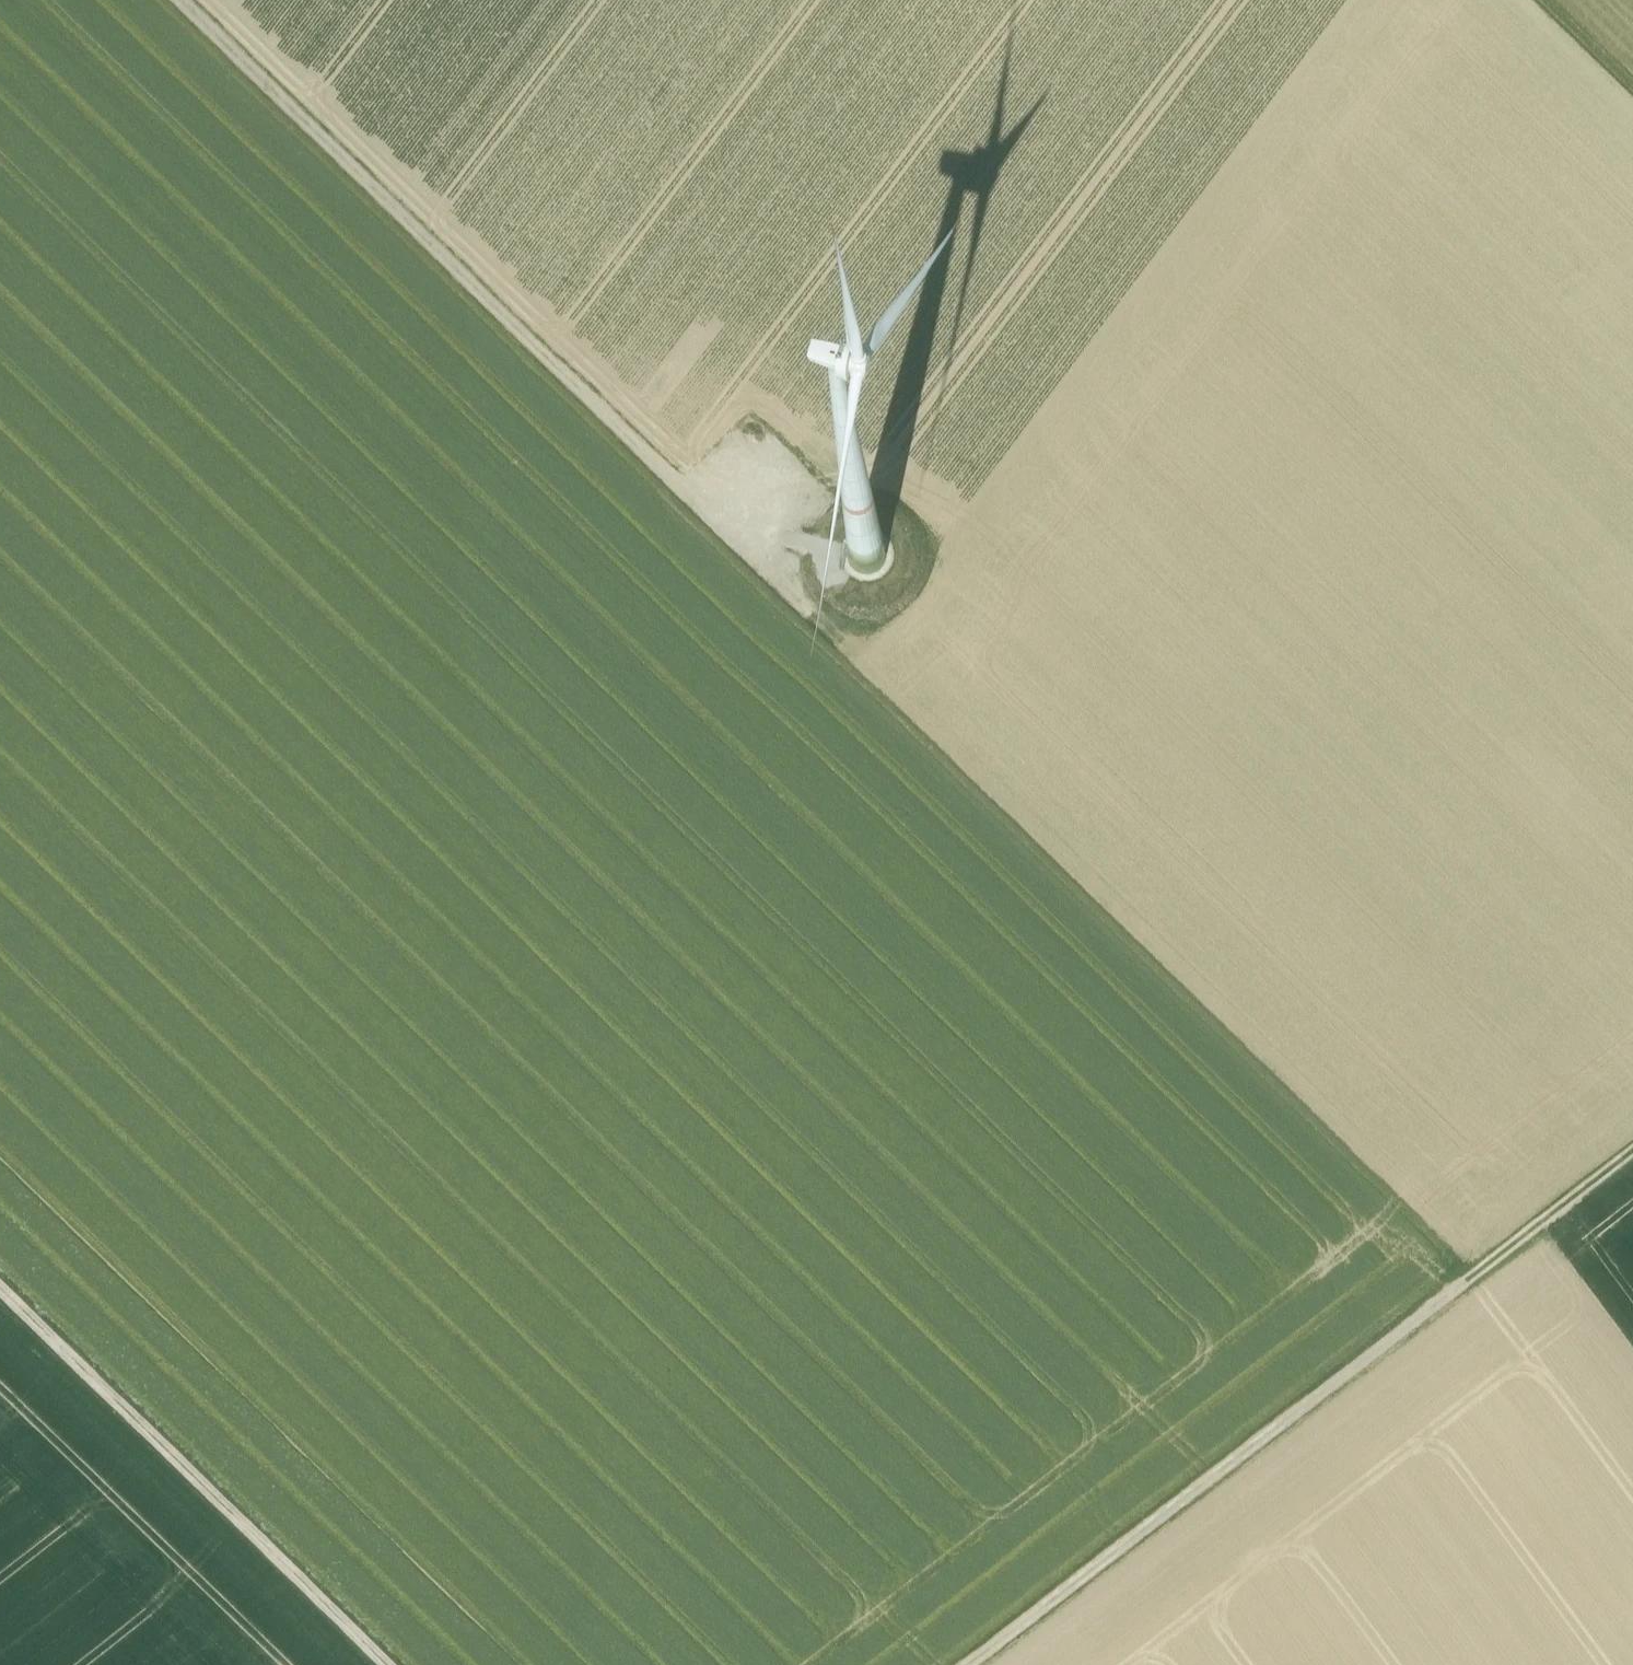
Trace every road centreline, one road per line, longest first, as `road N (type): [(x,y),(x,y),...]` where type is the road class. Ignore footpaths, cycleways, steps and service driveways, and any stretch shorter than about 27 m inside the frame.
road 1 (track): [(726,418),(756,577),(1321,1142),(1392,1341)]
road 2 (track): [(967,1664),(1632,1150)]
road 3 (track): [(373,1664),(0,1295)]

